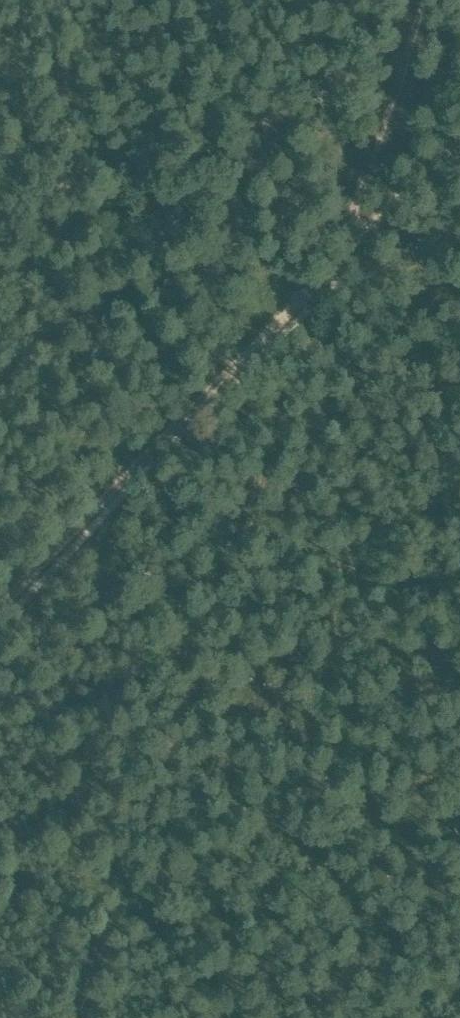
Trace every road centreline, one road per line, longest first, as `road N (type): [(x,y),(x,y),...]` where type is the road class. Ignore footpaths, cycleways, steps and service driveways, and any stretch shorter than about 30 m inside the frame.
road 1 (track): [(68,1017),(127,878),(319,245)]
road 2 (track): [(127,878),(249,1017)]

